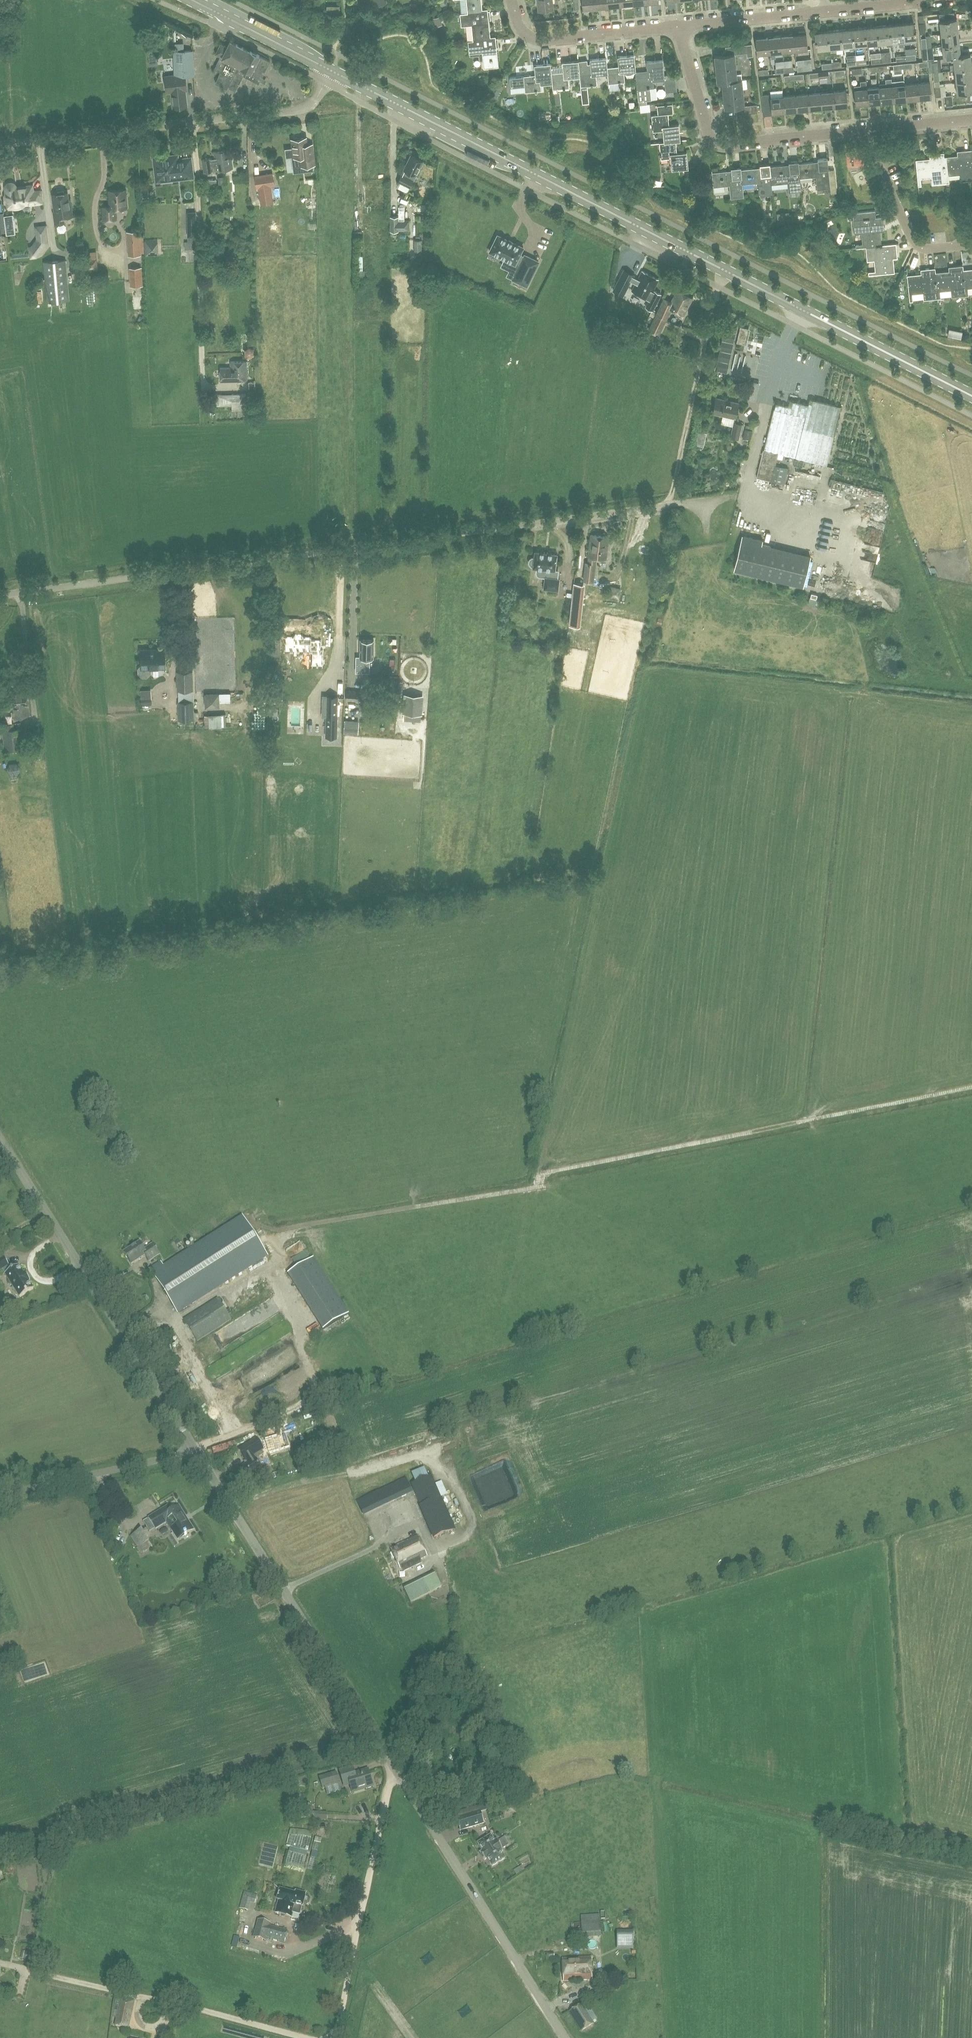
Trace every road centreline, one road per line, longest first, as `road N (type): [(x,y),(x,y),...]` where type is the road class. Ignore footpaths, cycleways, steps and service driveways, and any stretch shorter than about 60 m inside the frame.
road 1 (secondary): [(971,396),(332,71)]
road 2 (unclassified): [(0,595),(705,502)]
road 3 (track): [(299,1225),(534,1187),(548,1171),(971,1086)]
road 4 (unclassified): [(395,1769),(194,1449)]
road 5 (unclassified): [(194,1449),(0,1138)]
road 6 (unclassified): [(0,145),(299,110),(315,101),(332,71)]
road 7 (unclassified): [(564,2037),(395,1769)]
road 8 (residential): [(876,130),(717,142),(679,26)]
road 9 (unclassified): [(328,2037),(338,2024),(395,1769)]
road 10 (residential): [(937,0),(679,26)]
road 11 (unclassified): [(0,1495),(194,1449)]
road 12 (residential): [(679,26),(531,38),(510,0)]
road 13 (residential): [(965,245),(928,249),(914,241),(878,166),(876,130)]
road 14 (track): [(231,1507),(303,1474),(376,1466)]
road 15 (track): [(365,88),(362,232)]
road 16 (track): [(194,1449),(297,1407),(313,1381)]
road 17 (secondary): [(332,71),(208,8)]
road 18 (track): [(352,2037),(367,1981),(413,2037)]

